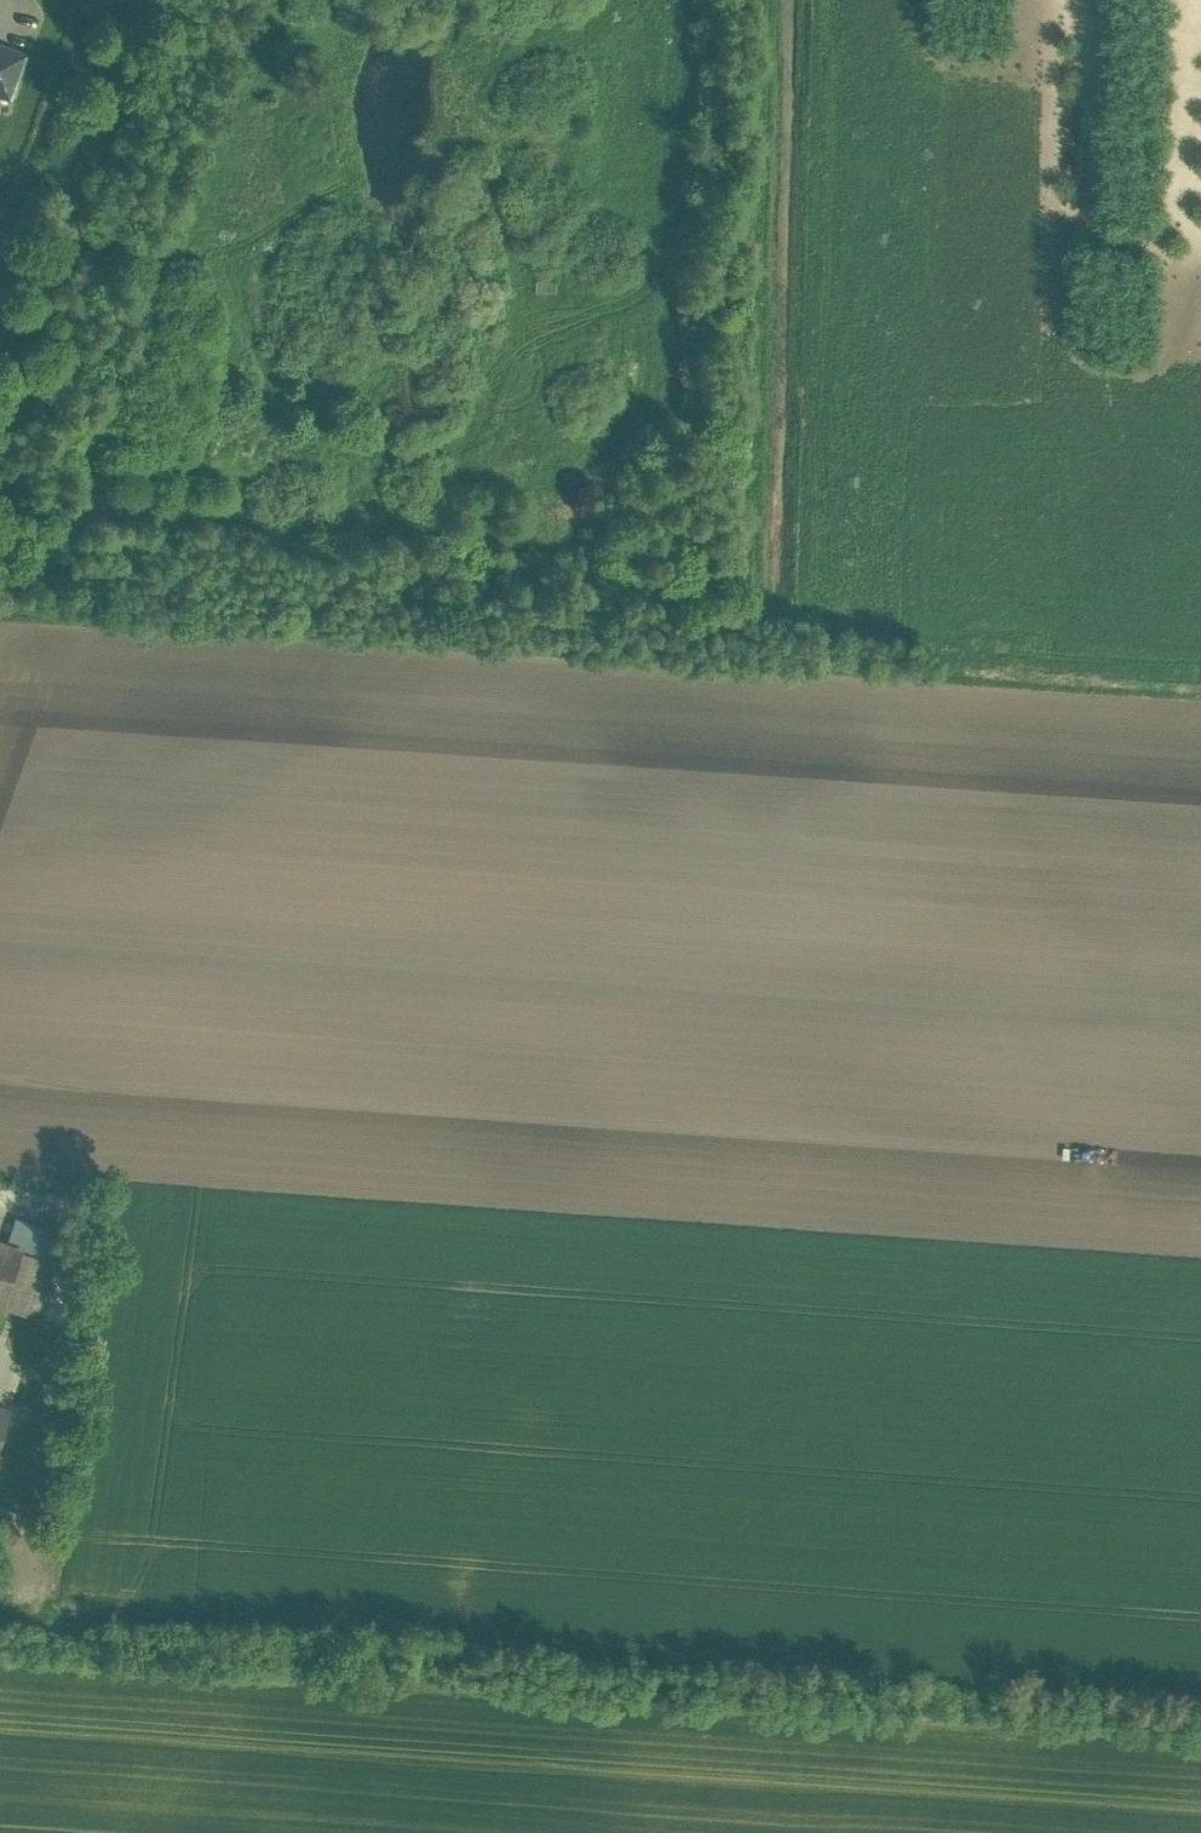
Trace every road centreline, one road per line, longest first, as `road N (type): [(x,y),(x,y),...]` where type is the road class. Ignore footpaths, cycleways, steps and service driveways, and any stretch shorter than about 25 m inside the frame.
road 1 (unclassified): [(141,0),(0,412)]

